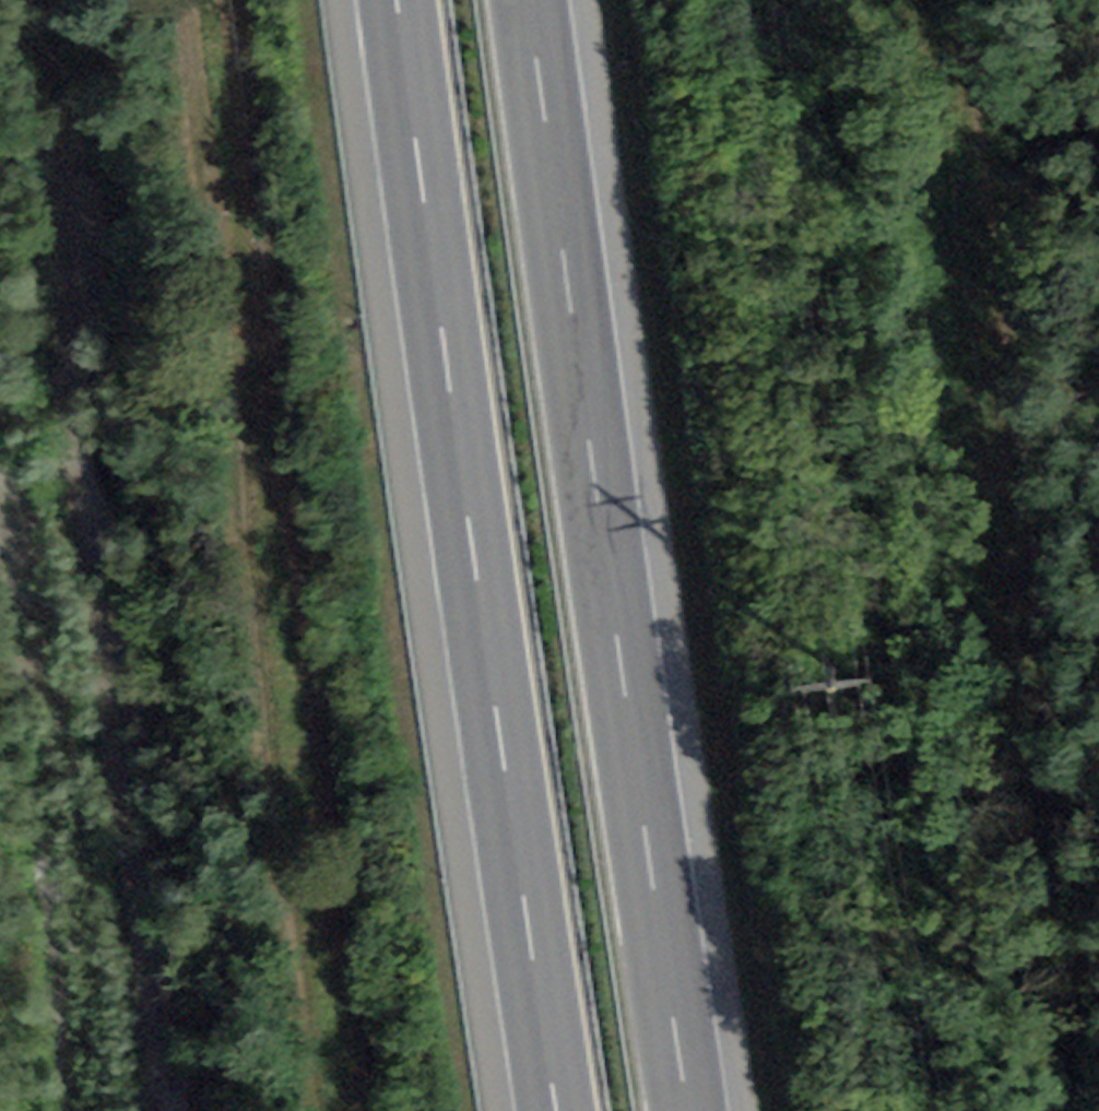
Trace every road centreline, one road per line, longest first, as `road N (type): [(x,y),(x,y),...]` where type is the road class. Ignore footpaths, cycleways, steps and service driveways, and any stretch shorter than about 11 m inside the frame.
road 1 (motorway): [(685,1110),(527,0)]
road 2 (motorway): [(392,0),(548,1110)]
road 3 (track): [(334,1110),(209,289),(181,0)]
road 4 (track): [(936,0),(997,497),(1098,1098)]

